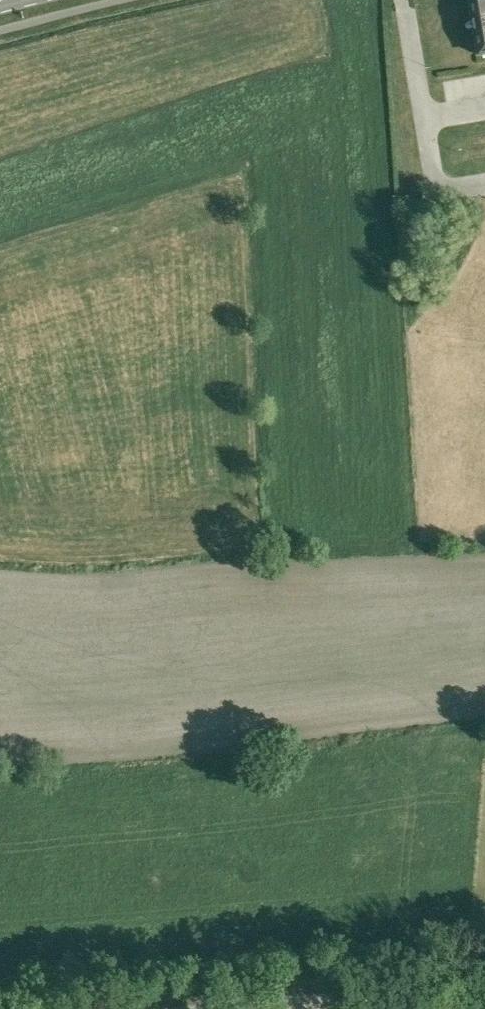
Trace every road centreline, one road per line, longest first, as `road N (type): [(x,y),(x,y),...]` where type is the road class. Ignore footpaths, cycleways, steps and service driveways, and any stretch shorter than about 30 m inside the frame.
road 1 (unclassified): [(257,1008),(484,992)]

